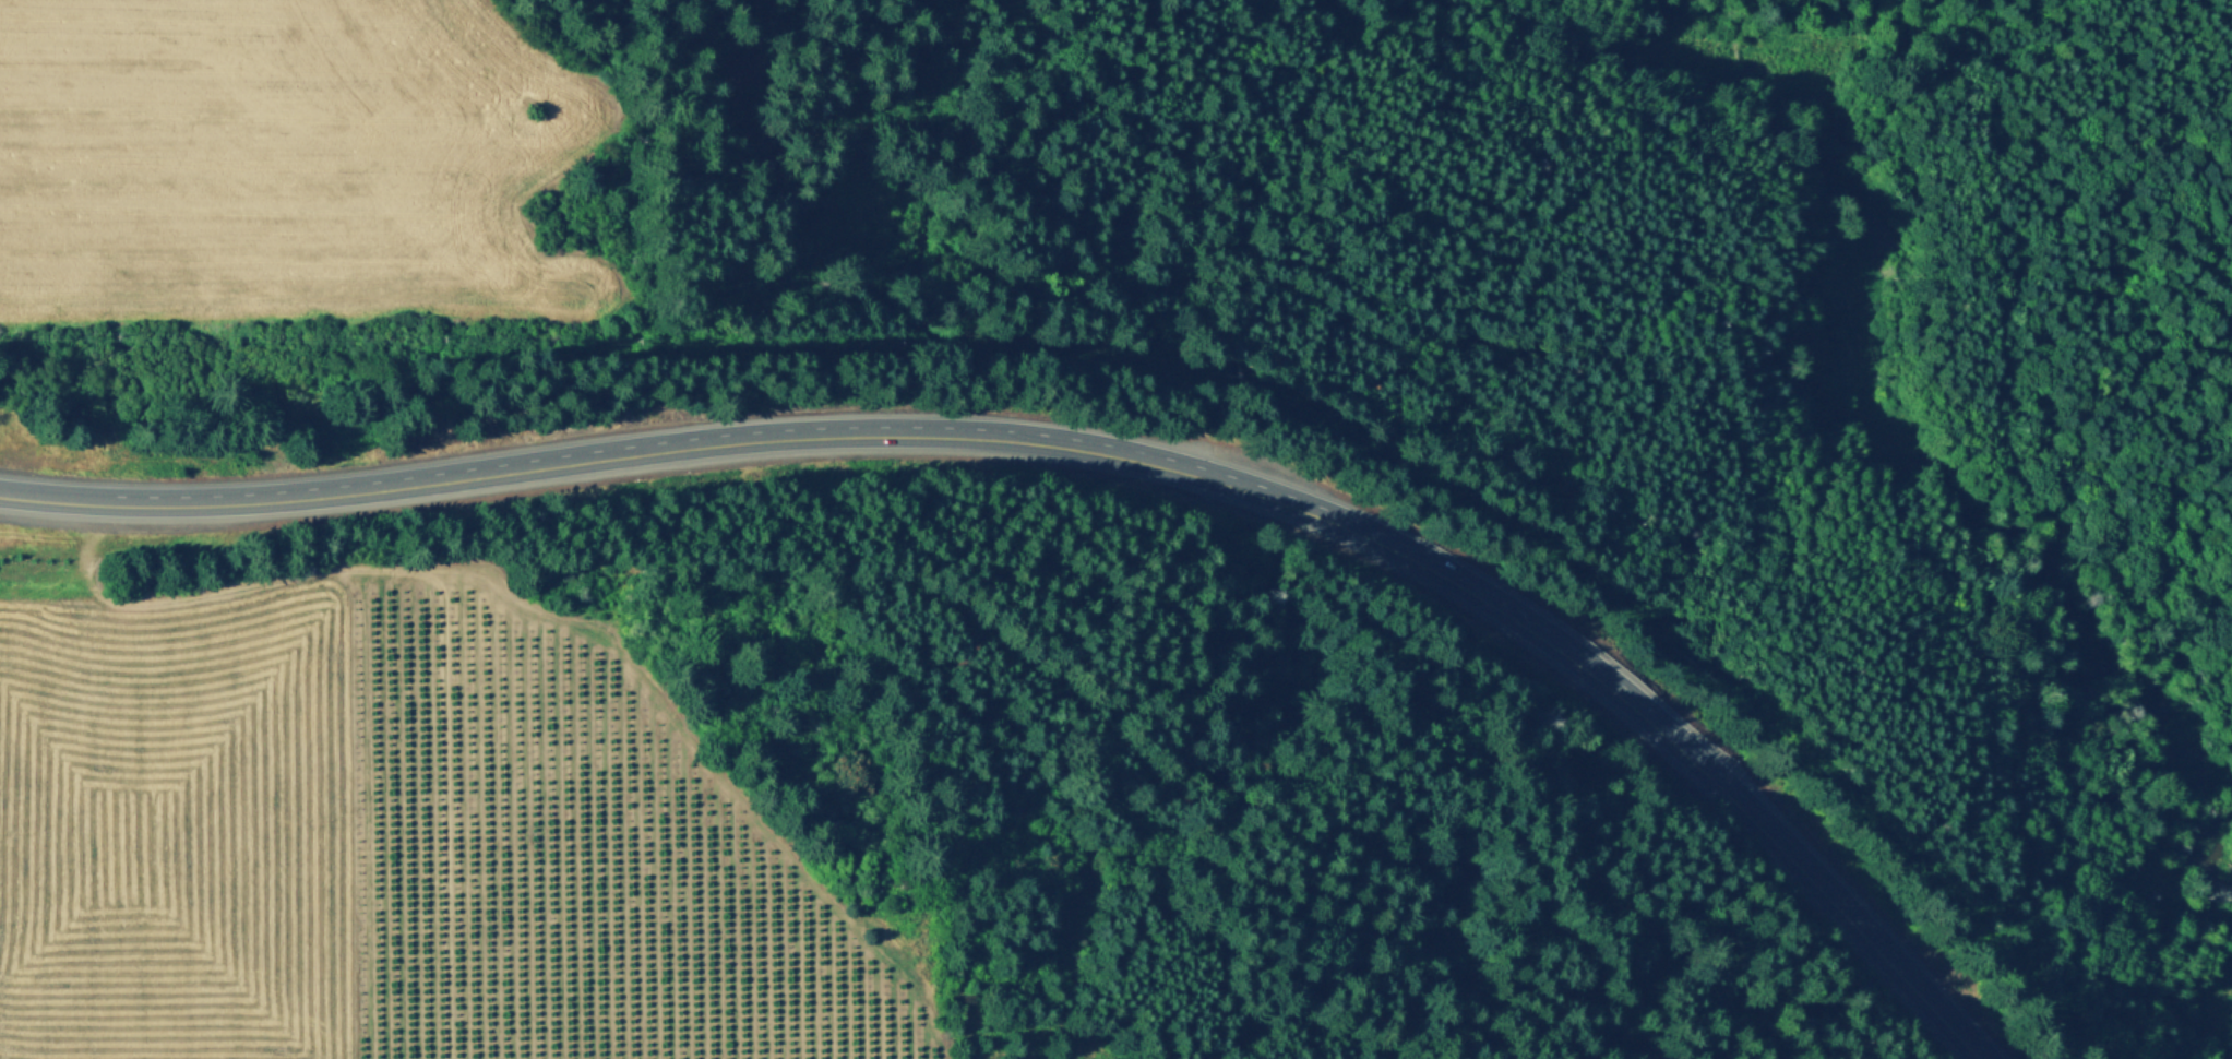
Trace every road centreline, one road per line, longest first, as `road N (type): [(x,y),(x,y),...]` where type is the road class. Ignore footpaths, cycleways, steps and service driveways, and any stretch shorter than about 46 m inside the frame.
road 1 (primary): [(1982,1058),(1765,828),(1618,693),(1452,580),(1341,524),(1234,486),(1039,444),(907,437),(719,445),(240,504),(141,508),(0,495)]
road 2 (track): [(193,507),(117,548),(84,584),(88,600),(324,574),(450,572),(480,574),(594,634),(621,656),(884,976),(934,1058)]
road 3 (track): [(2231,142),(2194,128),(2177,138),(2110,243),(2106,347),(2122,389),(2144,402)]

